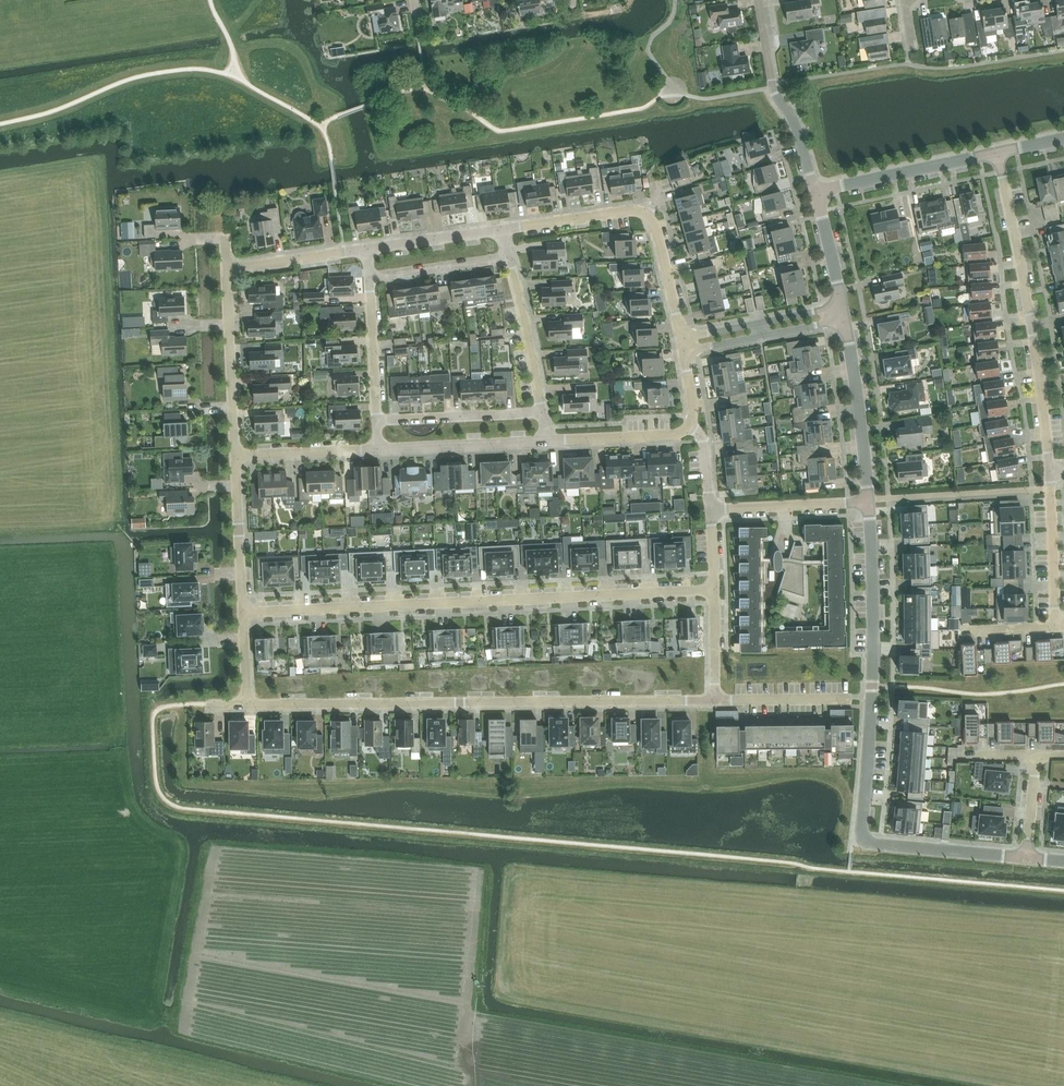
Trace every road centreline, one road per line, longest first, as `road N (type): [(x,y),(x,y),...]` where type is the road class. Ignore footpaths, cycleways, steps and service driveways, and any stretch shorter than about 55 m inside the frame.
road 1 (residential): [(246,614),(715,591)]
road 2 (residential): [(247,705),(714,700)]
road 3 (residential): [(1049,475),(1039,361),(996,153)]
road 4 (residential): [(871,697),(866,841),(1028,859)]
road 5 (residential): [(816,193),(791,118),(772,89),(760,0)]
road 6 (residential): [(871,697),(869,504)]
road 7 (residential): [(237,456),(228,270)]
road 8 (residential): [(869,504),(841,320)]
road 9 (residential): [(816,193),(996,153)]
road 10 (residential): [(377,451),(545,442)]
road 11 (residential): [(376,423),(539,413)]
road 12 (residential): [(246,614),(237,456)]
road 13 (residential): [(539,413),(507,260)]
road 14 (residential): [(869,504),(713,511)]
road 15 (residential): [(545,442),(697,433)]
road 16 (residential): [(500,229),(650,208)]
road 17 (residential): [(1056,626),(1049,475)]
road 18 (residential): [(376,423),(368,279)]
road 19 (residential): [(368,279),(507,260)]
road 20 (residential): [(377,451),(237,456)]
road 21 (residential): [(228,270),(366,247)]
road 22 (residential): [(366,247),(500,229)]
road 23 (residential): [(714,700),(844,699)]
road 24 (residential): [(680,333),(650,208)]

